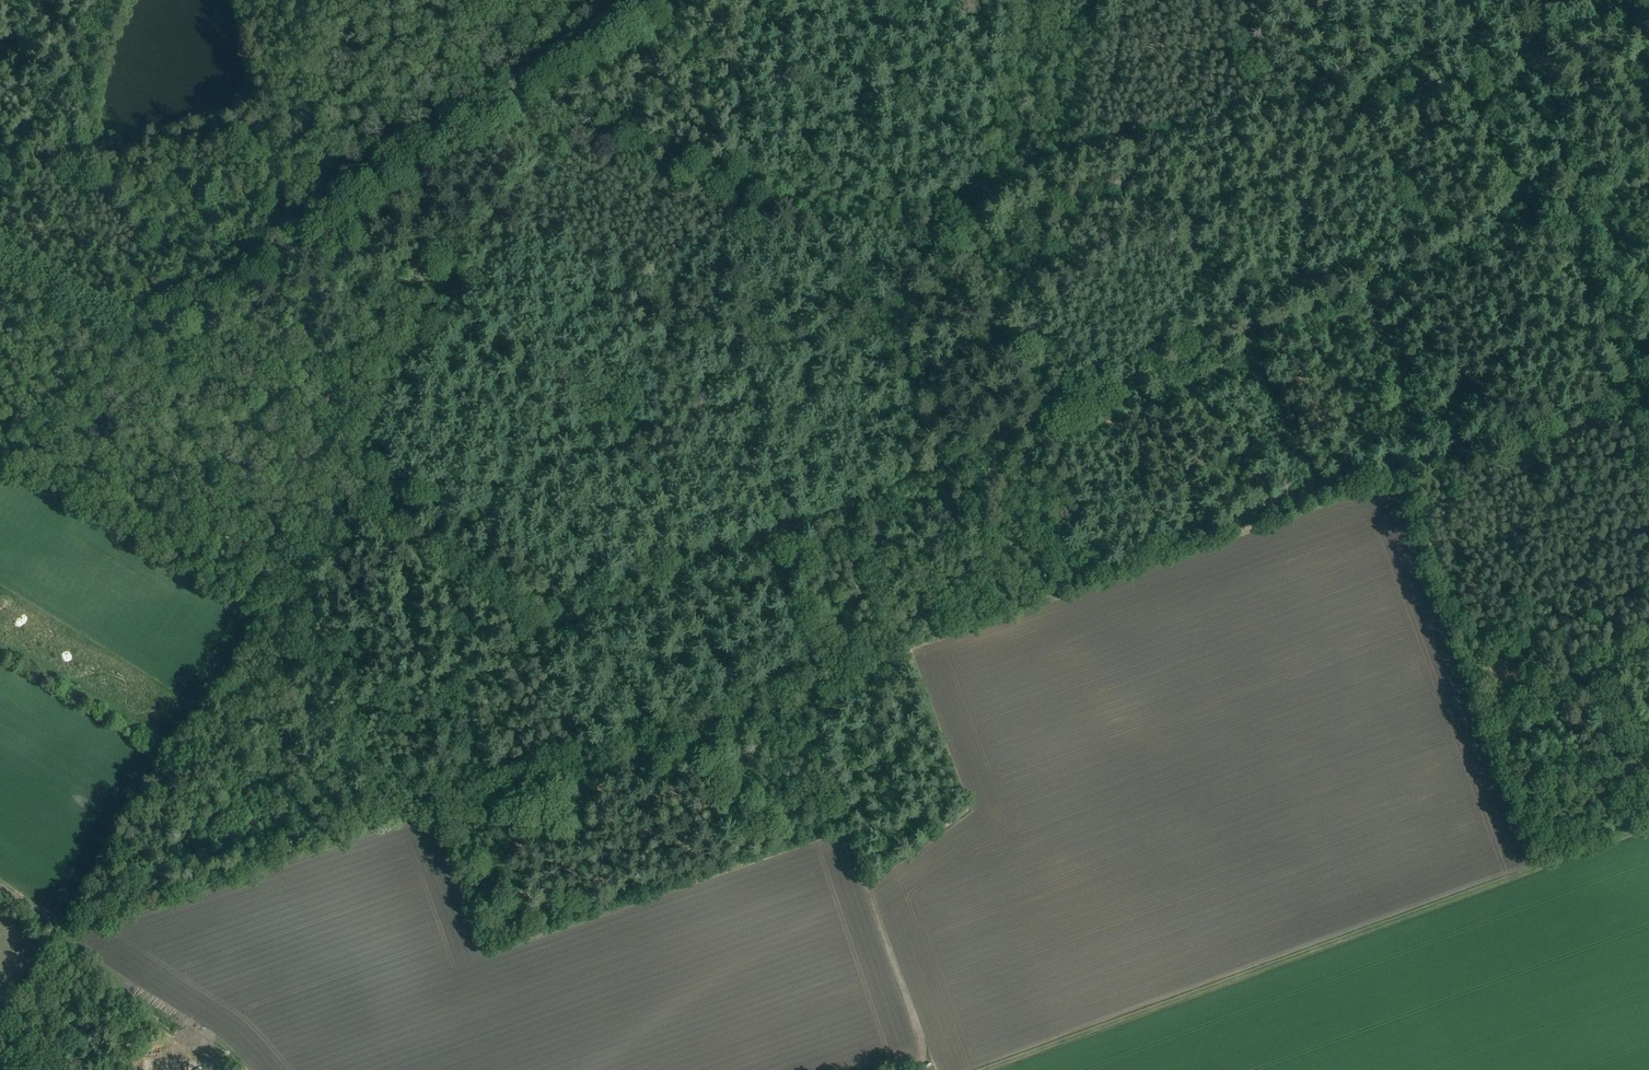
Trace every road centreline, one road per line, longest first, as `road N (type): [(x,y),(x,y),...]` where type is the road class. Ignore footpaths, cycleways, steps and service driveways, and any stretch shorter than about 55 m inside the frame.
road 1 (track): [(987,1069),(1648,827)]
road 2 (track): [(769,538),(807,645),(822,741),(918,1033),(920,1069)]
road 3 (track): [(0,885),(70,934),(186,1066),(247,1069)]

